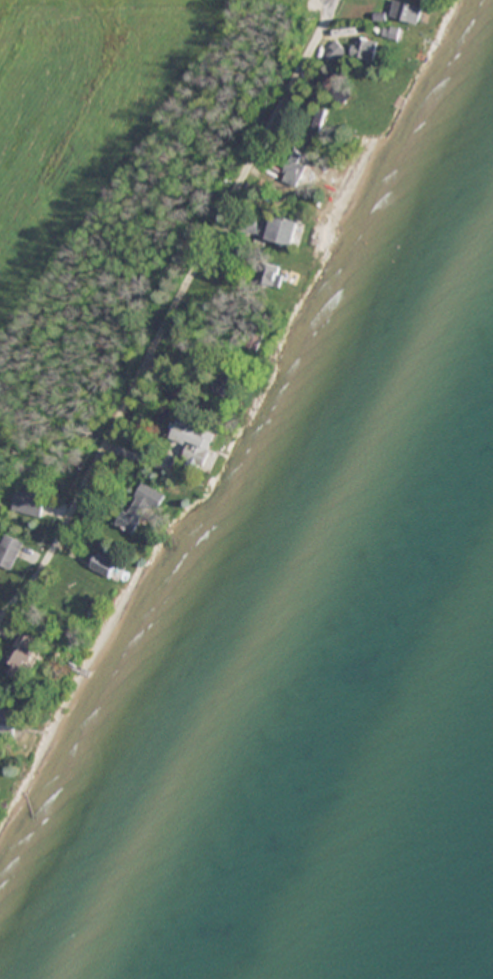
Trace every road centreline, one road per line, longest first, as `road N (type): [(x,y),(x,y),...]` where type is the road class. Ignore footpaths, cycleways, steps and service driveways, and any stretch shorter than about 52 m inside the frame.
road 1 (residential): [(0,617),(42,573),(63,536),(337,0)]

